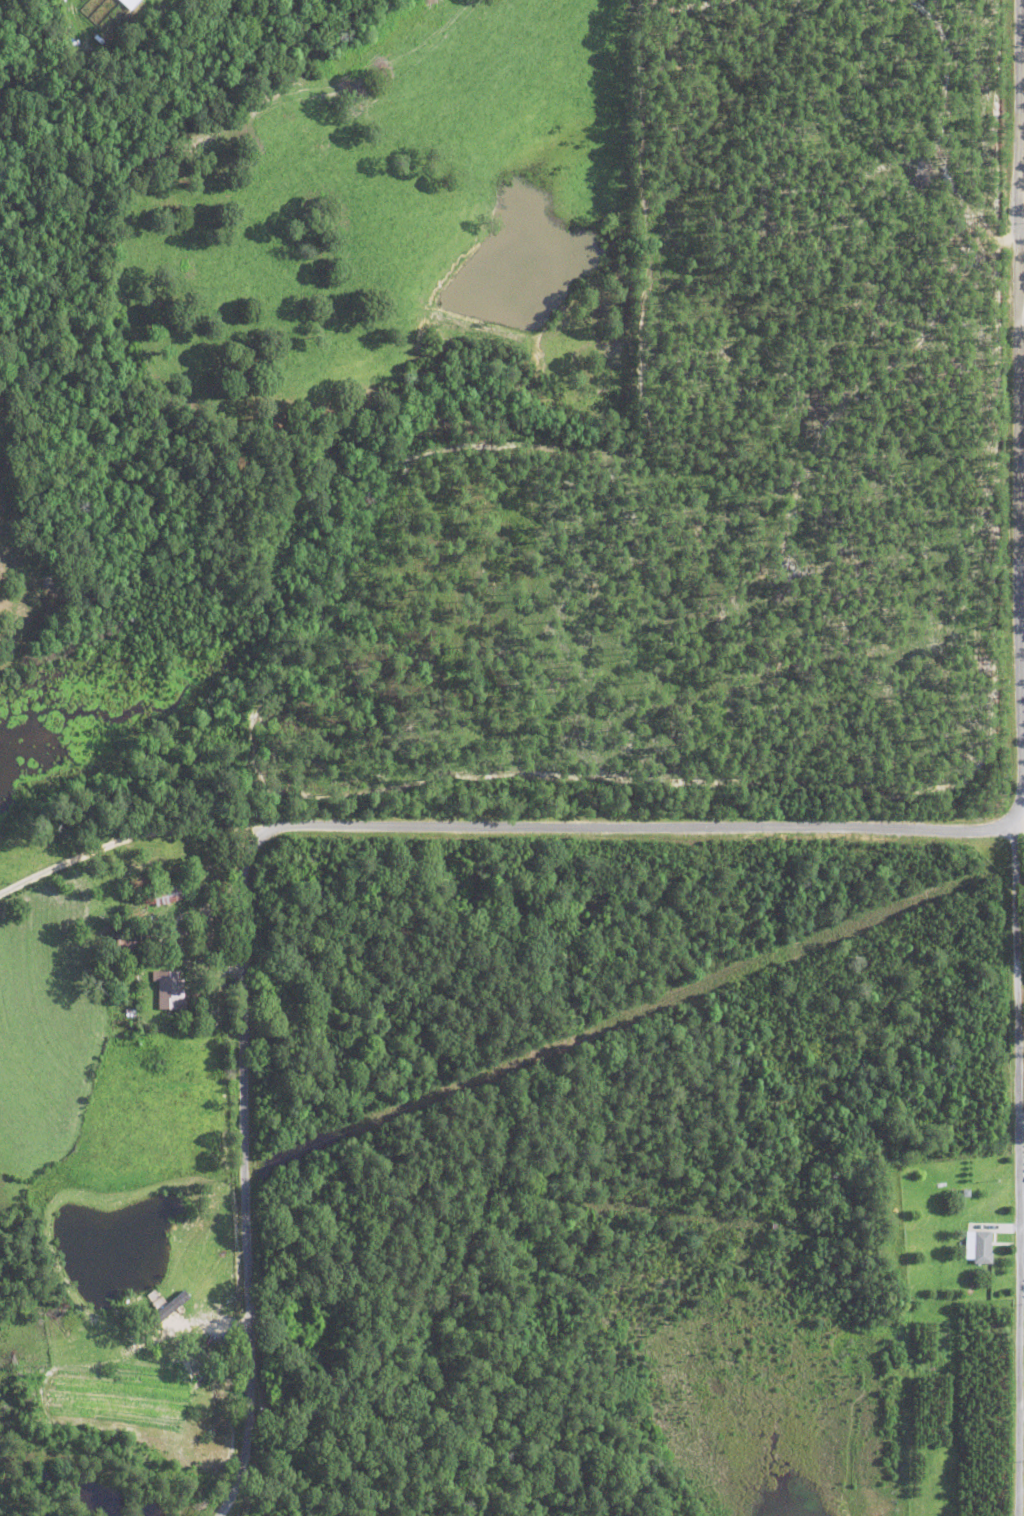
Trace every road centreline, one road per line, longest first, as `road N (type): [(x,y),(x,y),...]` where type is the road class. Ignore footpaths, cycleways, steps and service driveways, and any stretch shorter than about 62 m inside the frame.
road 1 (residential): [(216,1515),(237,1478),(248,1411),(238,897),(245,854),(258,841),(277,831),(323,830),(941,836),(989,832),(1011,816),(1019,775),(1015,0)]
road 2 (residential): [(1021,1515),(1011,816)]

